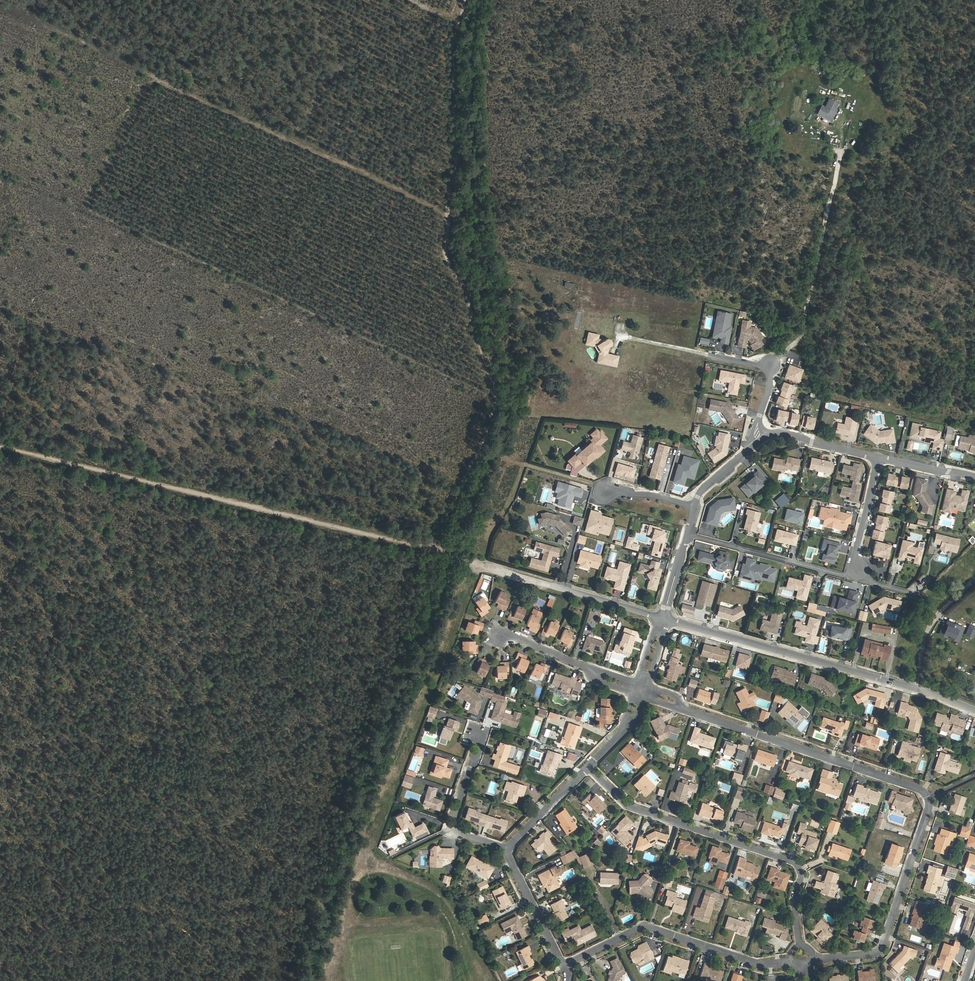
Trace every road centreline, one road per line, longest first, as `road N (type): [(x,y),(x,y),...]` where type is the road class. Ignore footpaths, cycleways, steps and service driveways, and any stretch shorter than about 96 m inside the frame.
road 1 (track): [(554,585),(0,447)]
road 2 (track): [(458,0),(447,54),(456,137),(446,257),(464,282),(490,394),(439,552)]
road 3 (residential): [(819,962),(885,945),(930,797),(683,710)]
road 4 (residential): [(508,848),(567,965),(641,928),(759,964),(790,964)]
road 5 (residential): [(974,710),(927,690),(663,619)]
road 6 (residential): [(801,947),(799,864),(634,809),(588,766)]
road 7 (track): [(366,844),(373,805),(473,561)]
road 8 (track): [(838,151),(802,334),(771,366)]
road 9 (residential): [(857,579),(687,534)]
road 10 (residential): [(477,737),(452,825),(508,848)]
road 11 (residential): [(710,355),(771,366),(758,442)]
road 12 (track): [(917,687),(931,623),(974,580)]
road 13 (residential): [(879,458),(784,433),(758,442)]
road 14 (residential): [(857,579),(879,458)]

